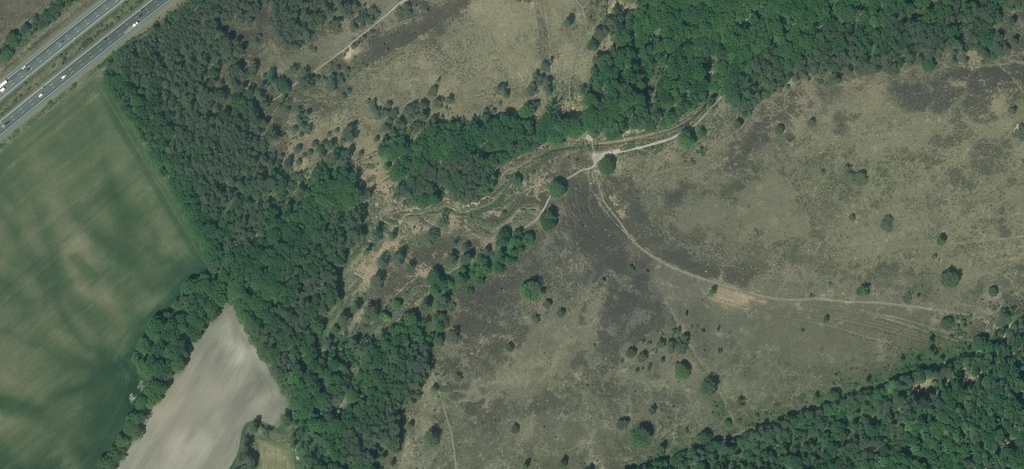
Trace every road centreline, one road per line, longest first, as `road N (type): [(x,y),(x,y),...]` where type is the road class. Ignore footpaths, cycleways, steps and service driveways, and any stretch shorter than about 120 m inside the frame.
road 1 (track): [(406,0),(164,172),(272,357),(289,361),(289,373),(312,394)]
road 2 (track): [(636,468),(991,349),(1023,311)]
road 3 (track): [(404,336),(440,279),(535,221),(558,185),(594,168)]
road 4 (motorway): [(0,130),(161,0)]
road 5 (motorway): [(117,0),(0,92)]
road 6 (track): [(455,468),(436,383),(404,336)]

